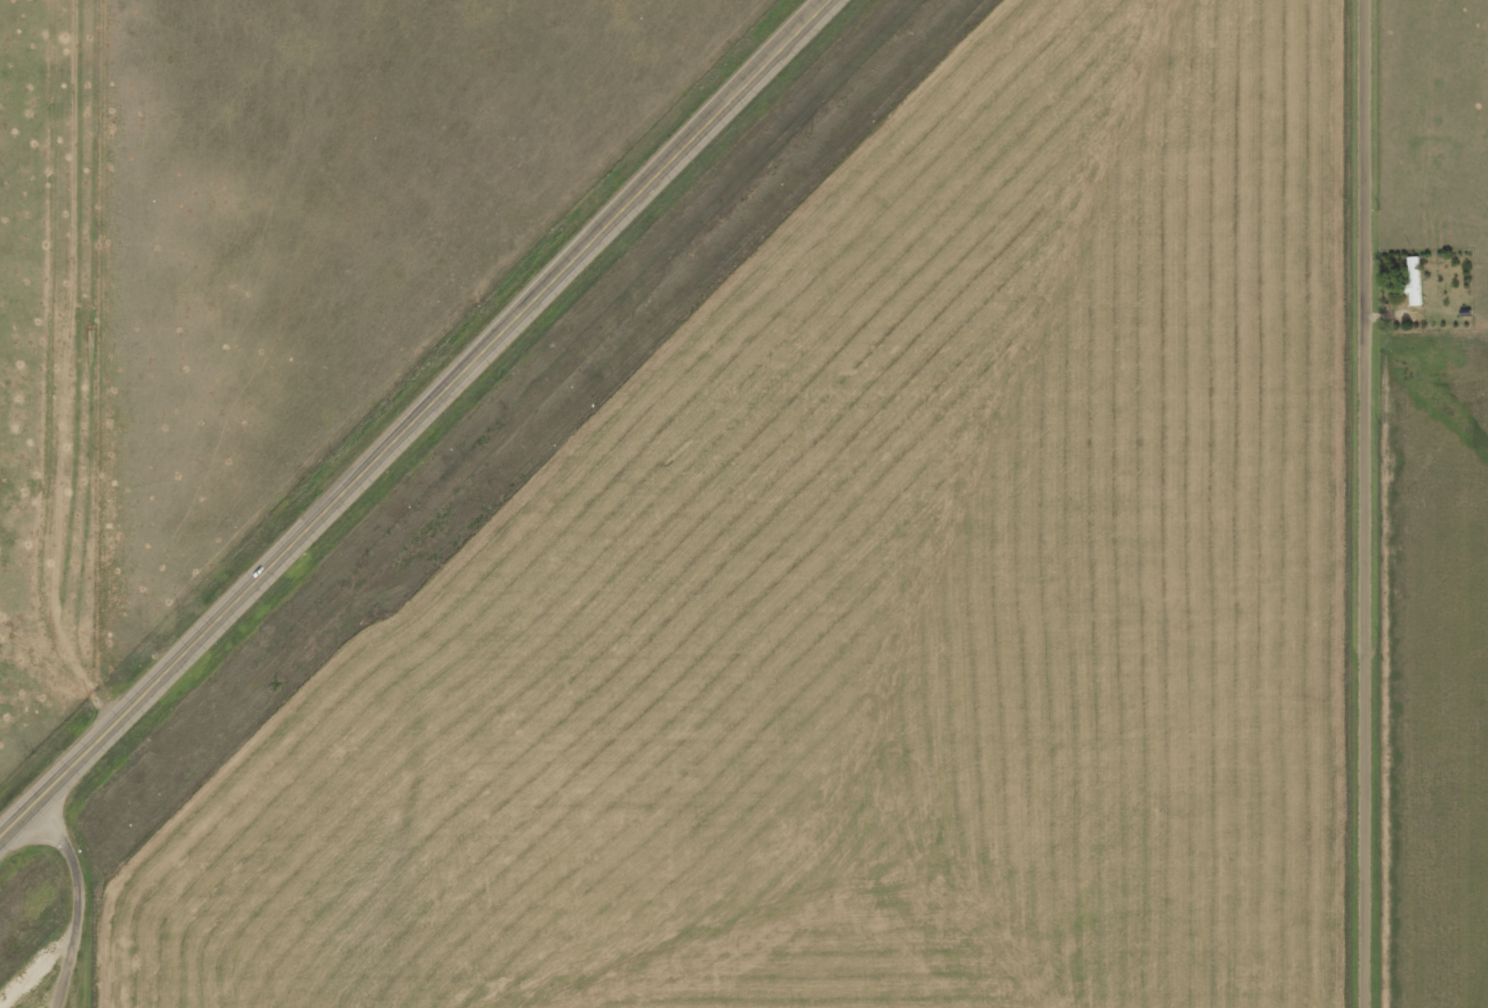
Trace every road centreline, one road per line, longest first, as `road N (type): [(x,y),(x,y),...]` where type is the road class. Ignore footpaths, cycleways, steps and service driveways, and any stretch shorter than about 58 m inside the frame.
road 1 (primary): [(0,841),(829,0)]
road 2 (residential): [(1369,1007),(1370,0)]

